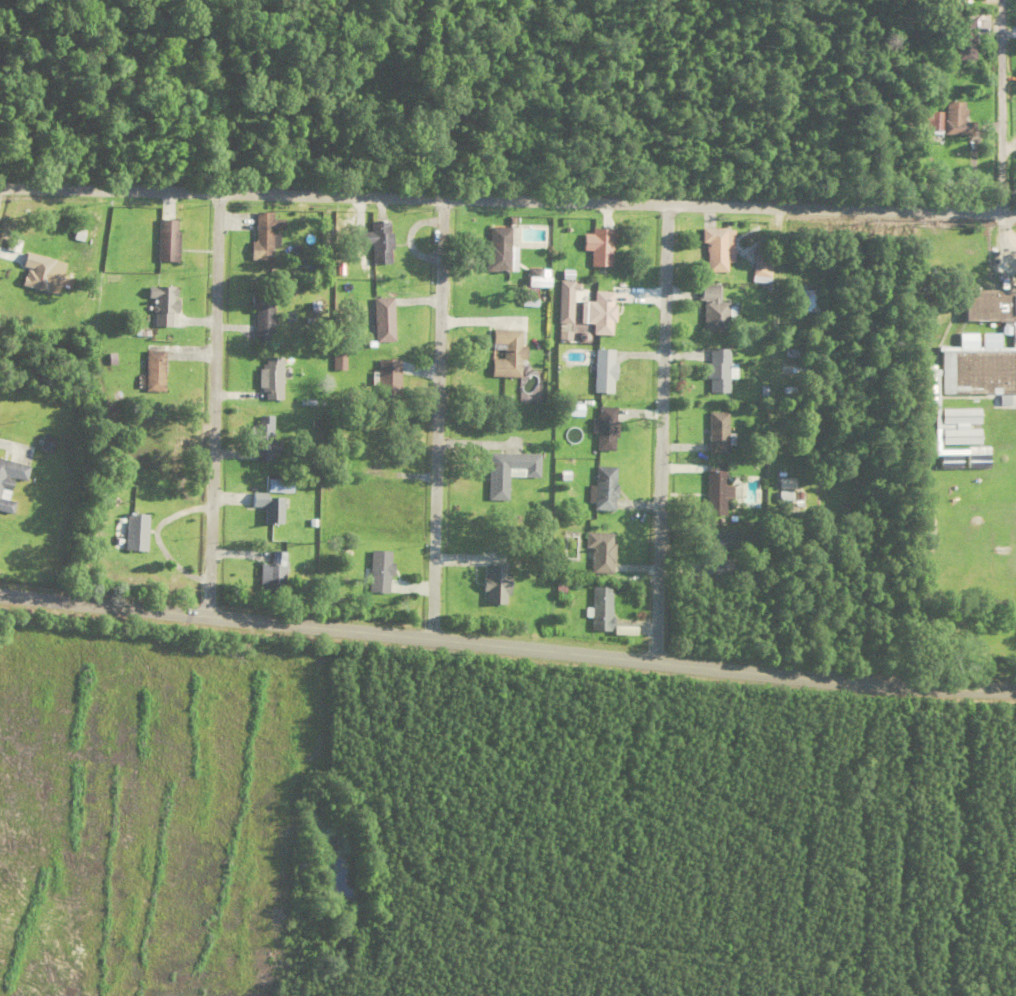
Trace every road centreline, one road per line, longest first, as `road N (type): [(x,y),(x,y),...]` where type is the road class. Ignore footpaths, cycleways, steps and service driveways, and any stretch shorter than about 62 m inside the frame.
road 1 (secondary): [(1015,684),(758,666),(0,589)]
road 2 (residential): [(0,184),(1015,210)]
road 3 (residential): [(657,655),(669,201)]
road 4 (residential): [(430,632),(441,195)]
road 5 (residential): [(207,610),(219,189)]
road 6 (residential): [(998,210),(998,0)]

